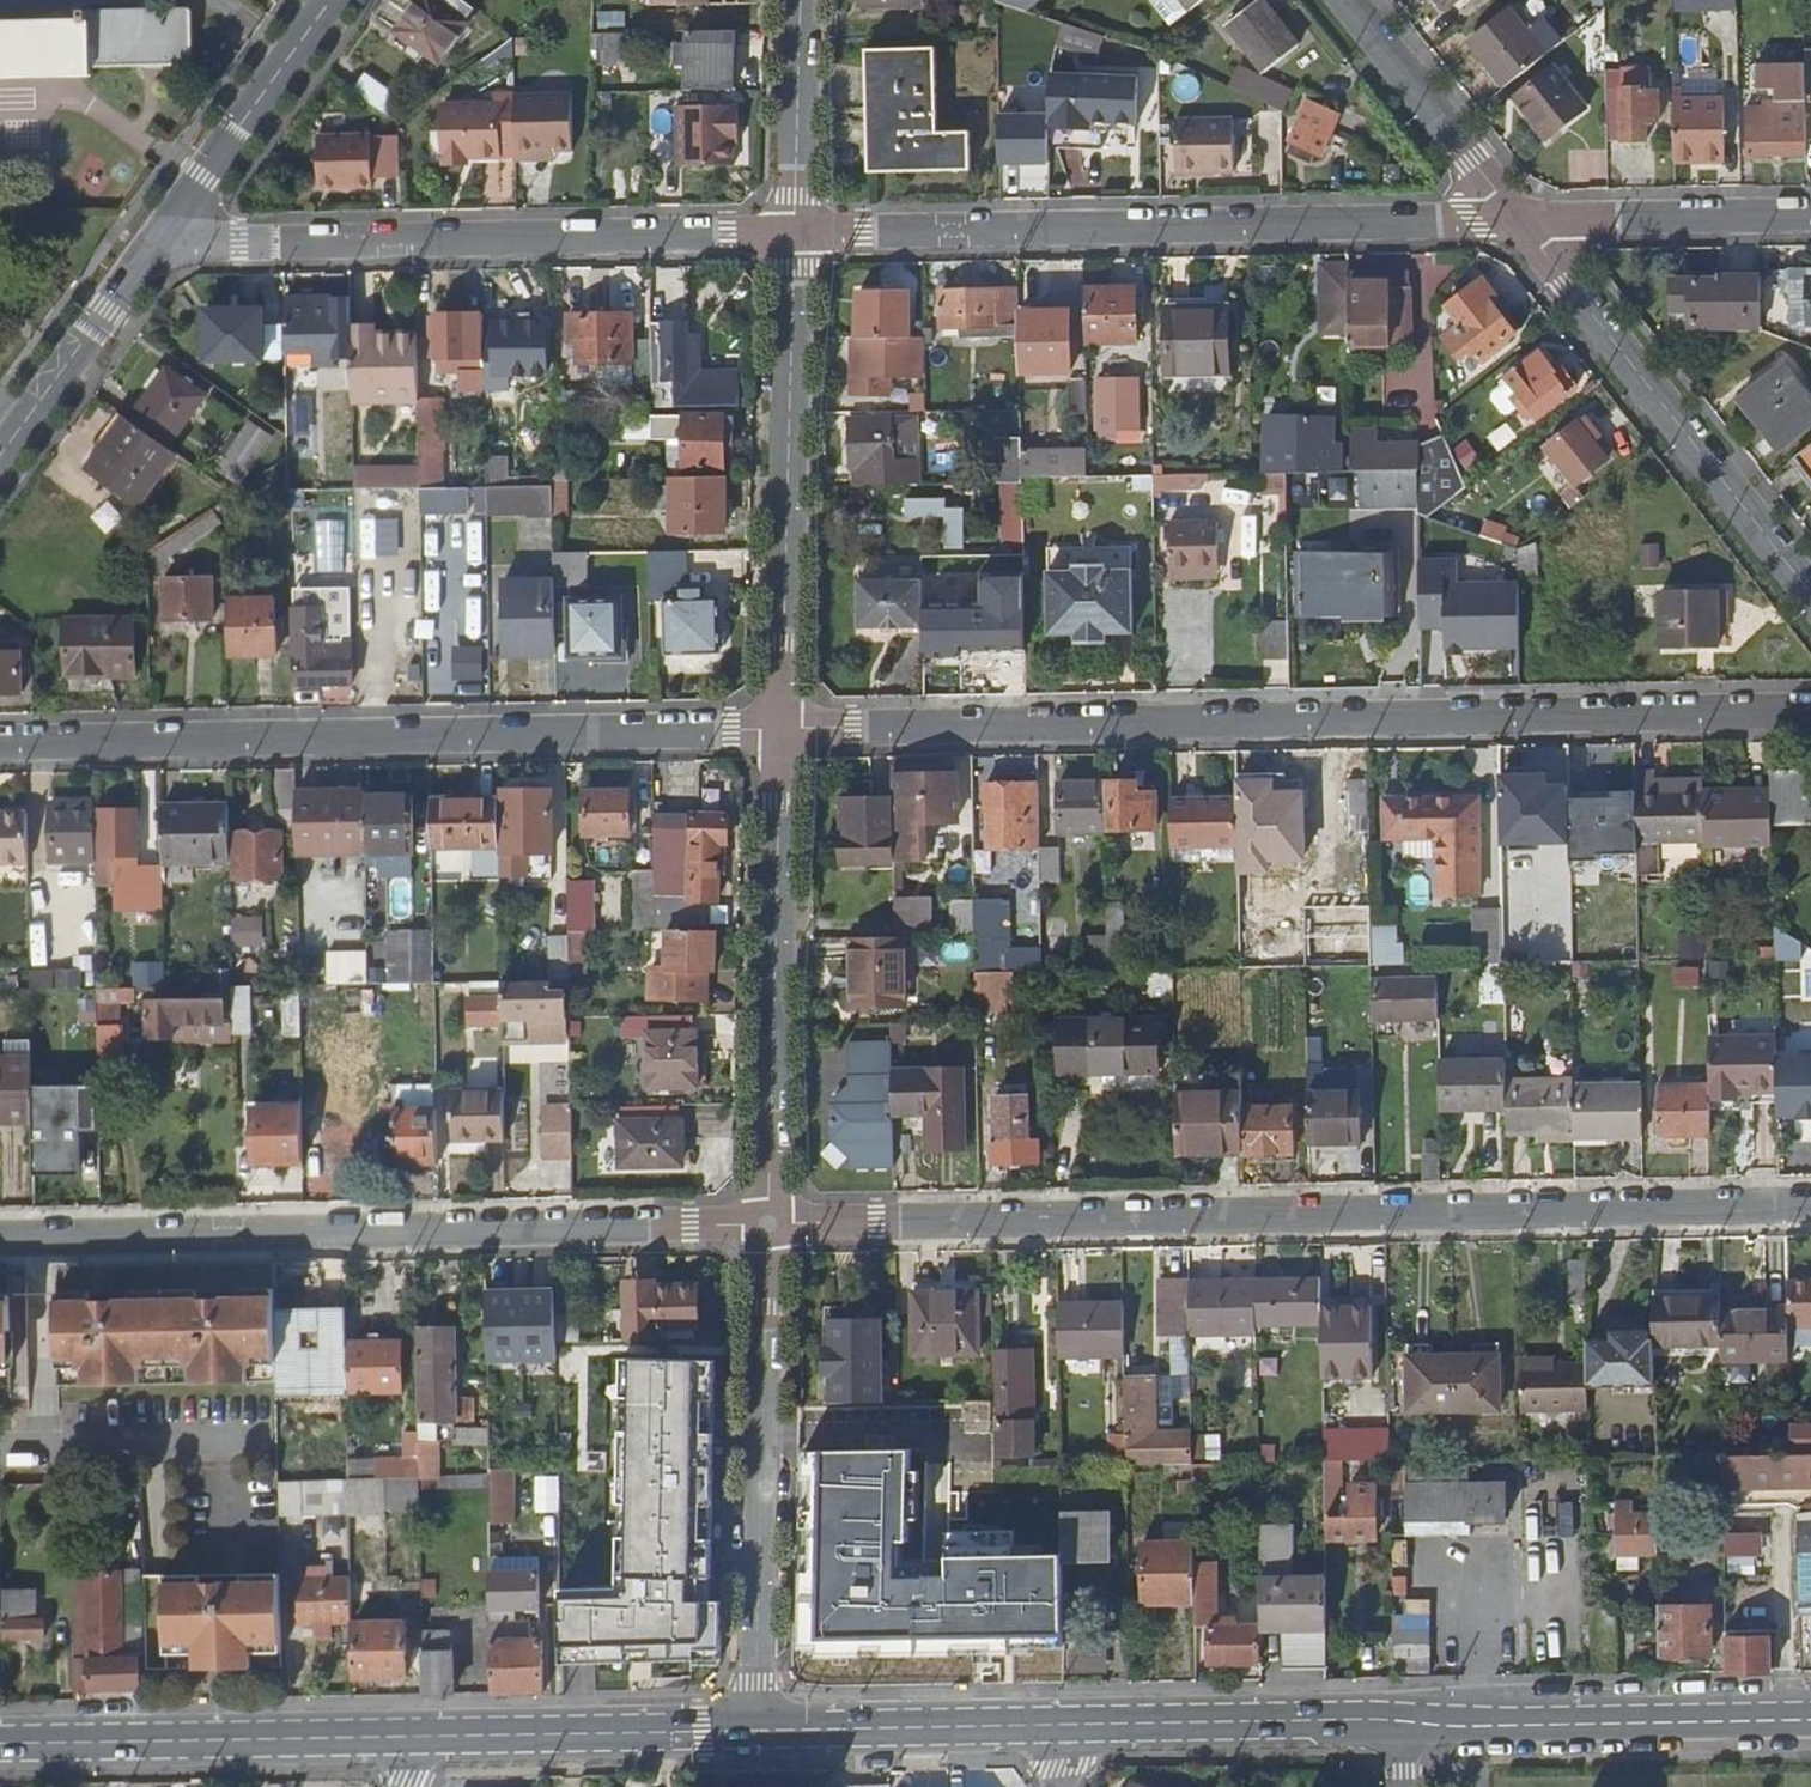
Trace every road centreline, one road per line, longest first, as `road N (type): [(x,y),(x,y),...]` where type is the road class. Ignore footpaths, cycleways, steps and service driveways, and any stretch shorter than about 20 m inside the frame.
road 1 (residential): [(767,1224),(1810,1205)]
road 2 (residential): [(1810,711),(779,729)]
road 3 (residential): [(779,729),(0,738)]
road 4 (residential): [(0,1237),(767,1224)]
road 5 (residential): [(794,235),(1512,222)]
road 6 (residential): [(156,250),(794,235)]
road 7 (residential): [(767,1224),(756,1730)]
road 8 (residential): [(779,729),(767,1224)]
road 9 (residential): [(794,235),(779,729)]
road 10 (residential): [(1810,595),(1512,222)]
road 11 (primary): [(0,1743),(418,1736)]
road 12 (primary): [(1403,1719),(1451,1727),(1810,1720)]
road 13 (primary): [(1064,1725),(1403,1719)]
road 14 (primary): [(418,1736),(756,1730)]
road 15 (primary): [(756,1730),(1064,1725)]
road 16 (tertiary): [(156,250),(333,0)]
road 17 (residential): [(1512,222),(1810,216)]
road 18 (residential): [(1512,222),(1341,0)]
road 19 (tertiary): [(0,458),(156,250)]
road 20 (residential): [(801,0),(794,235)]

